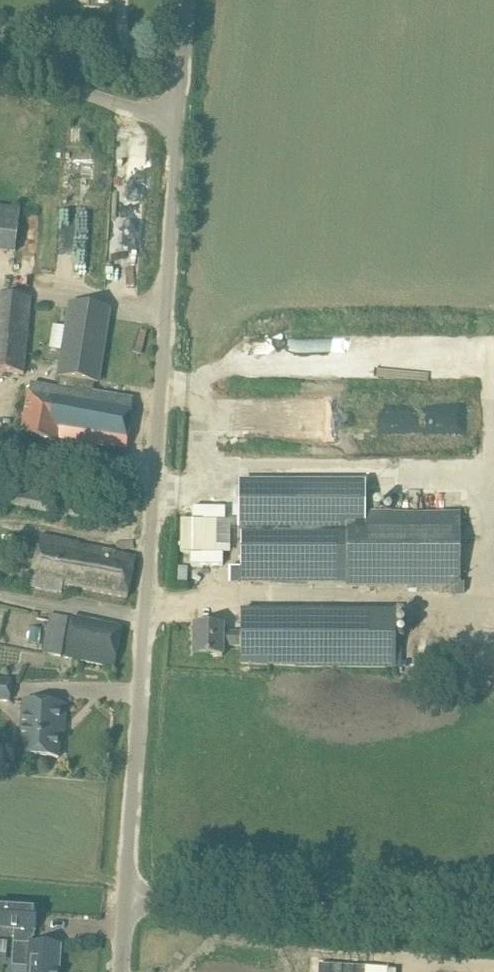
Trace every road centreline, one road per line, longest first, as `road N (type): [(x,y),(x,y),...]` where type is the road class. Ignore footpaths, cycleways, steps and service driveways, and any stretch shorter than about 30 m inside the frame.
road 1 (unclassified): [(129,893),(173,110)]
road 2 (unclassified): [(493,925),(129,893)]
road 3 (unclassified): [(0,62),(173,110)]

